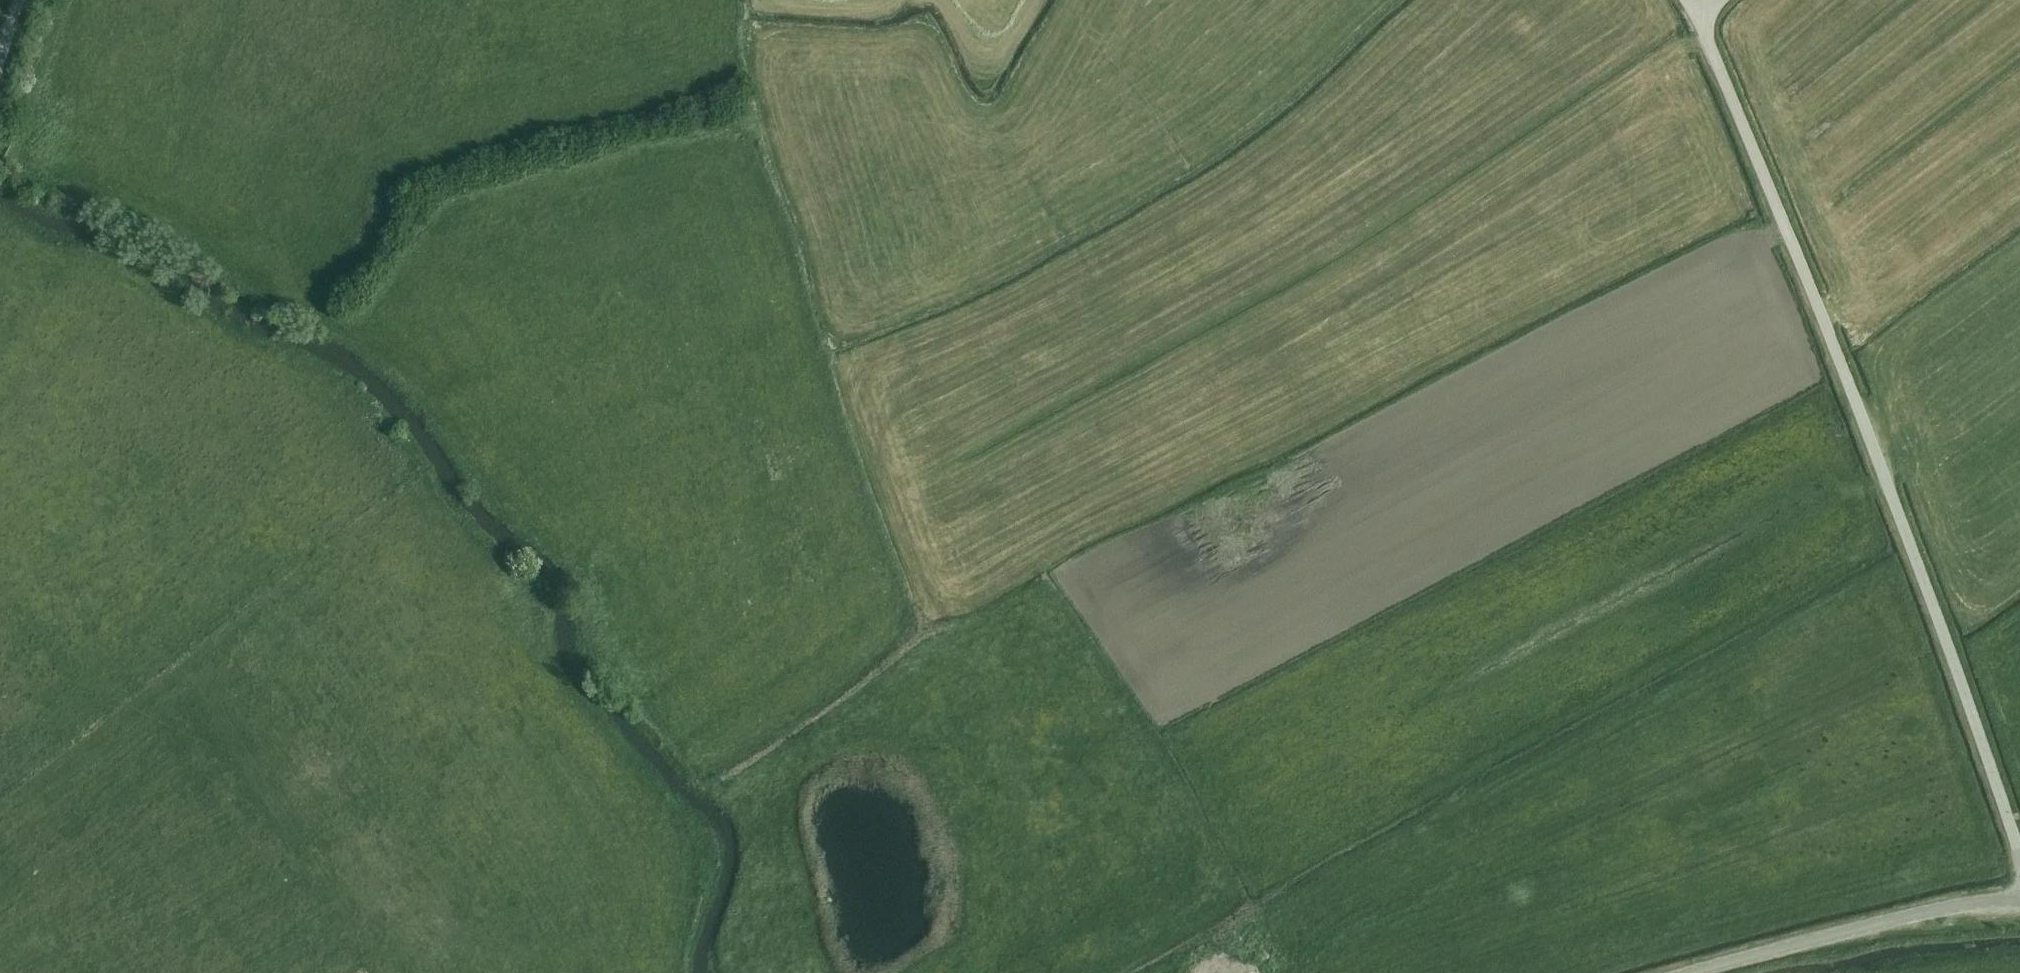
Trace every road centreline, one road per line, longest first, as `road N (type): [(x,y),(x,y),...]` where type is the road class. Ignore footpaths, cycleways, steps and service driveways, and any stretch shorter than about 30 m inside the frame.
road 1 (unclassified): [(2019,855),(1982,706),(1699,19)]
road 2 (unclassified): [(1682,972),(1893,920),(2019,901)]

